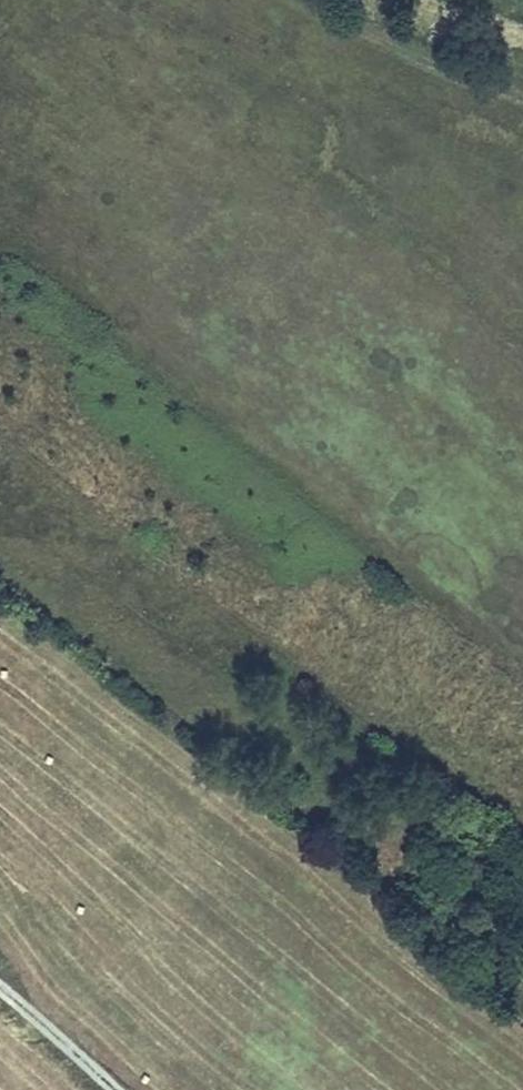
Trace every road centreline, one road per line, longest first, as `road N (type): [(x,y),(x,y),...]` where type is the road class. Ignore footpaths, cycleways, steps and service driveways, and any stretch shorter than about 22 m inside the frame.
road 1 (track): [(113,1089),(0,991)]

